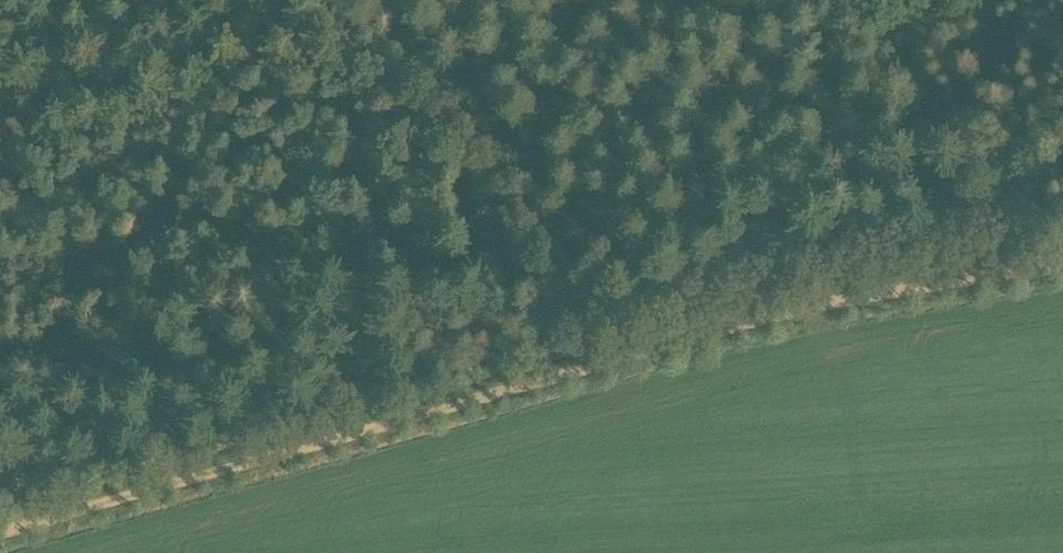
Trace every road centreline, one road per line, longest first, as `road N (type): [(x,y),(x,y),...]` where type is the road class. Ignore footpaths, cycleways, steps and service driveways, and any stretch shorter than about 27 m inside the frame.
road 1 (track): [(1003,278),(806,314),(0,537)]

